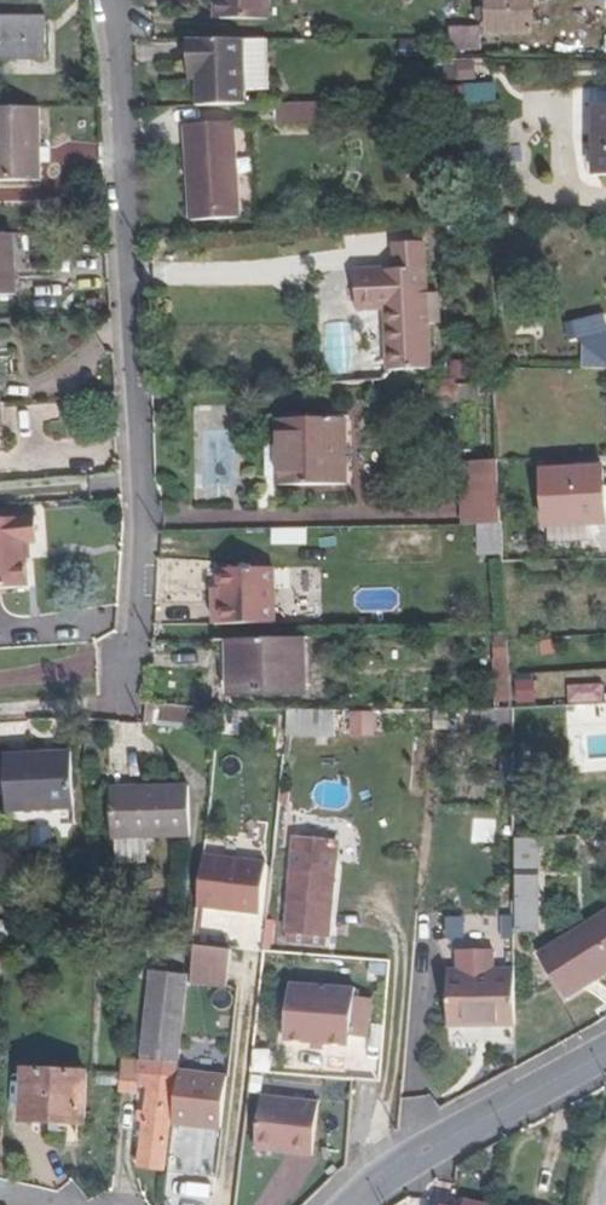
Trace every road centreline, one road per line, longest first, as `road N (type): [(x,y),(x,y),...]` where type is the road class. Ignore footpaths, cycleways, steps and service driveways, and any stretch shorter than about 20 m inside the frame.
road 1 (residential): [(137,699),(146,530),(111,0)]
road 2 (tertiary): [(605,1051),(393,1172),(354,1204)]

